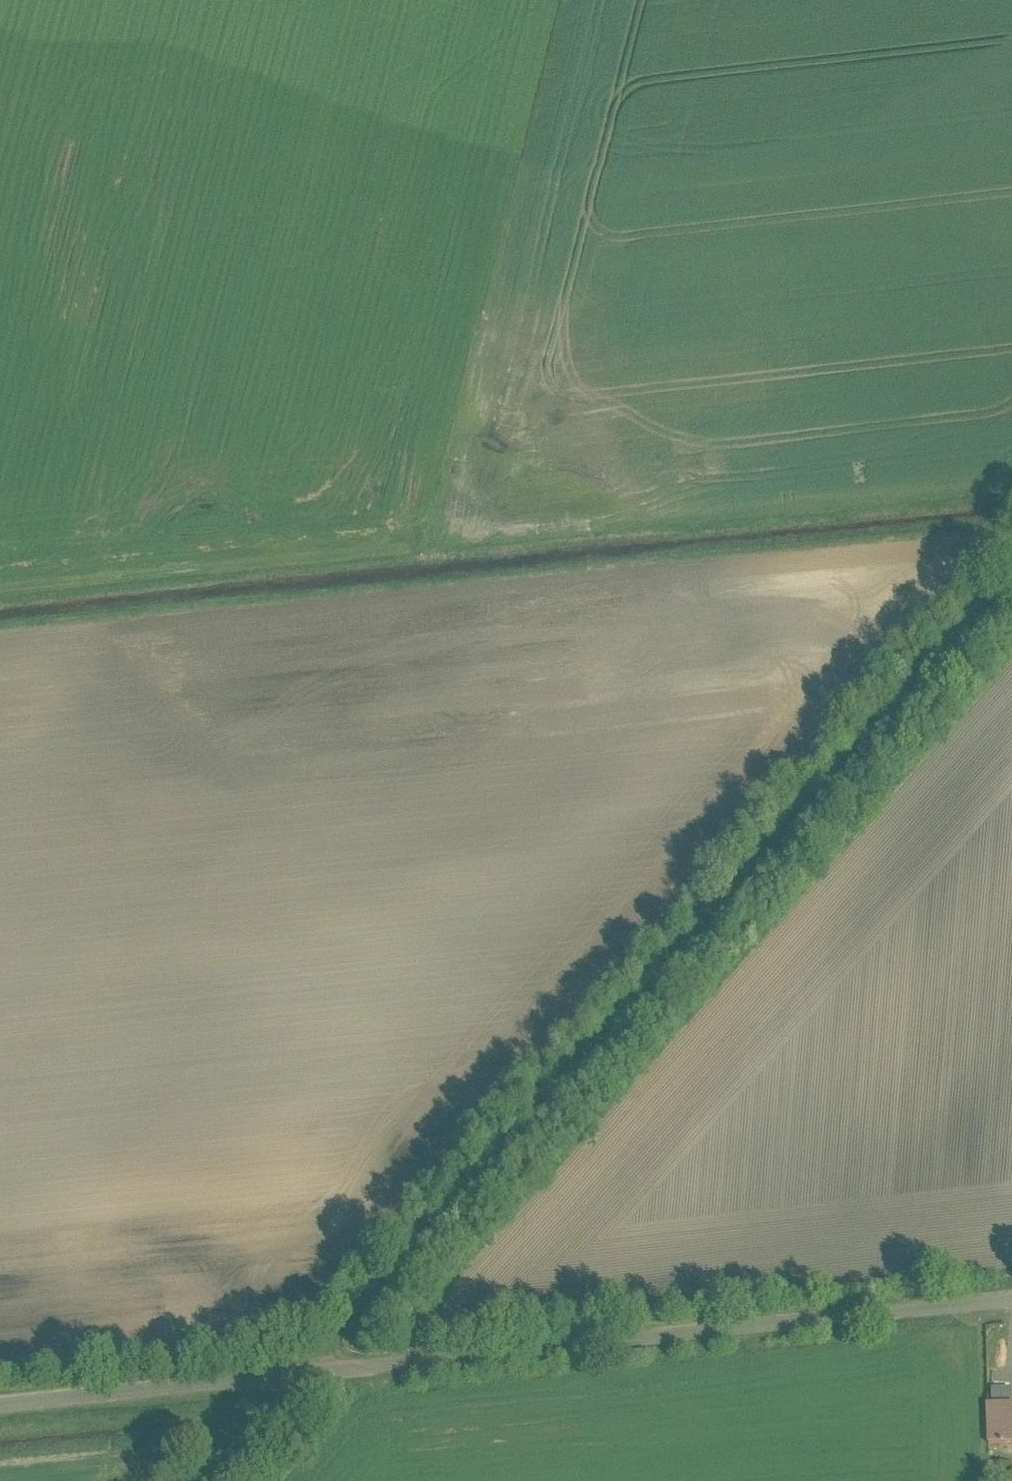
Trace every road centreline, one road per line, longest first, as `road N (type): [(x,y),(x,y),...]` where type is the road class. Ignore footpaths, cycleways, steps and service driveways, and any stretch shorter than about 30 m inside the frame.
road 1 (residential): [(0,1404),(1011,1297)]

